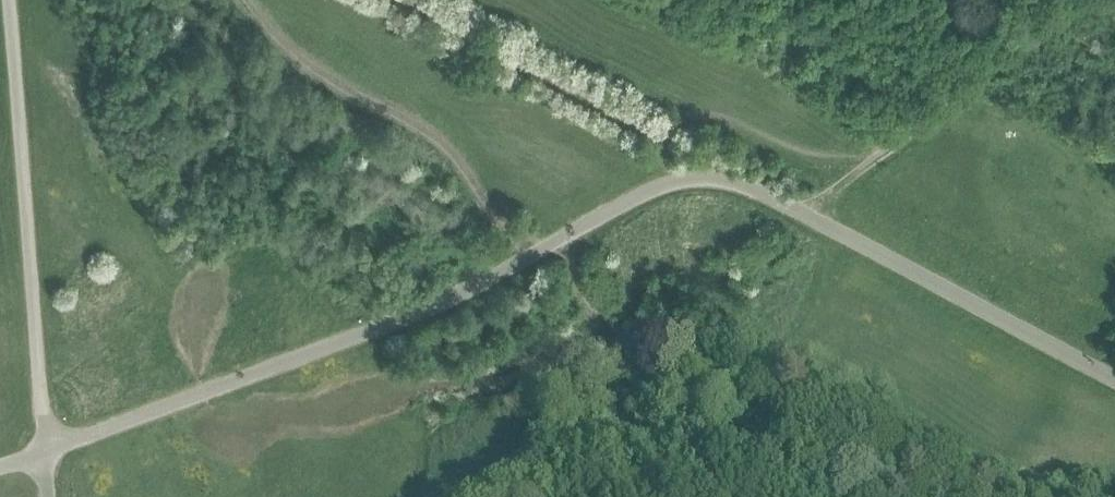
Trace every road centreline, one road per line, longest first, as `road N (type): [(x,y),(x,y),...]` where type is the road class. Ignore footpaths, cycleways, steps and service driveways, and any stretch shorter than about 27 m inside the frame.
road 1 (unclassified): [(1114,383),(716,164),(462,289),(50,447)]

